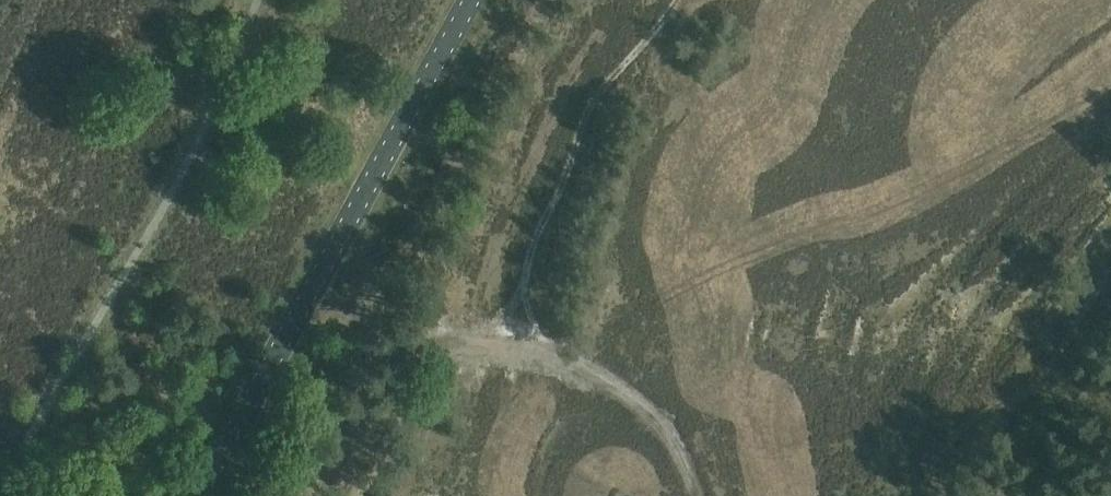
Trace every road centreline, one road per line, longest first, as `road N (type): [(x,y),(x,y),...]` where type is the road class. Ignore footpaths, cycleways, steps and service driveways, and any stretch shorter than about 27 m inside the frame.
road 1 (track): [(697,495),(673,431),(520,308),(587,112),(676,0)]
road 2 (track): [(1110,93),(682,288),(580,360)]
road 3 (tertiary): [(200,495),(472,0)]

